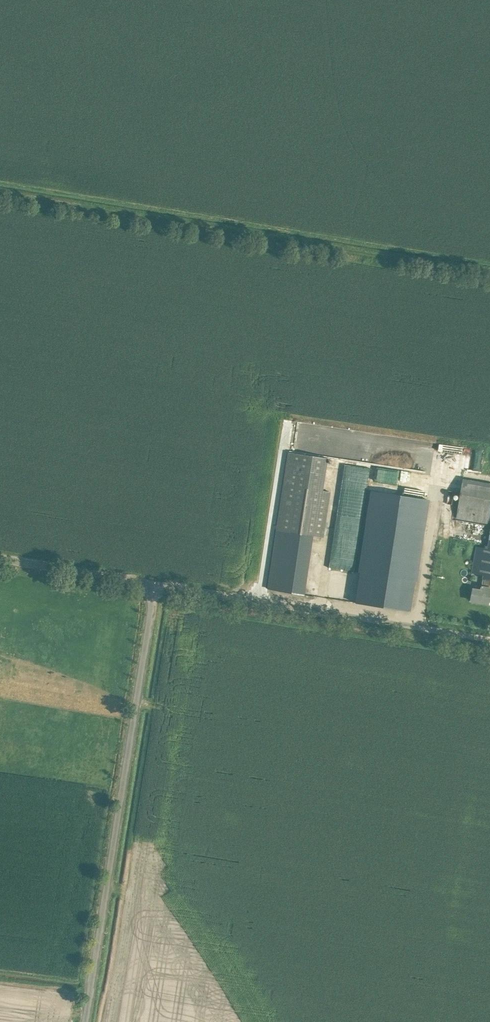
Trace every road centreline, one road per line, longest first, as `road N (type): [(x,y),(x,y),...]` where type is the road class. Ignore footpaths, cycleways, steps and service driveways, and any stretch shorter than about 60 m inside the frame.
road 1 (track): [(0,193),(489,273)]
road 2 (unclassified): [(80,1021),(155,583)]
road 3 (track): [(426,1021),(487,639)]
road 4 (unclassified): [(487,639),(155,583)]
road 5 (unclassified): [(155,583),(0,558)]

